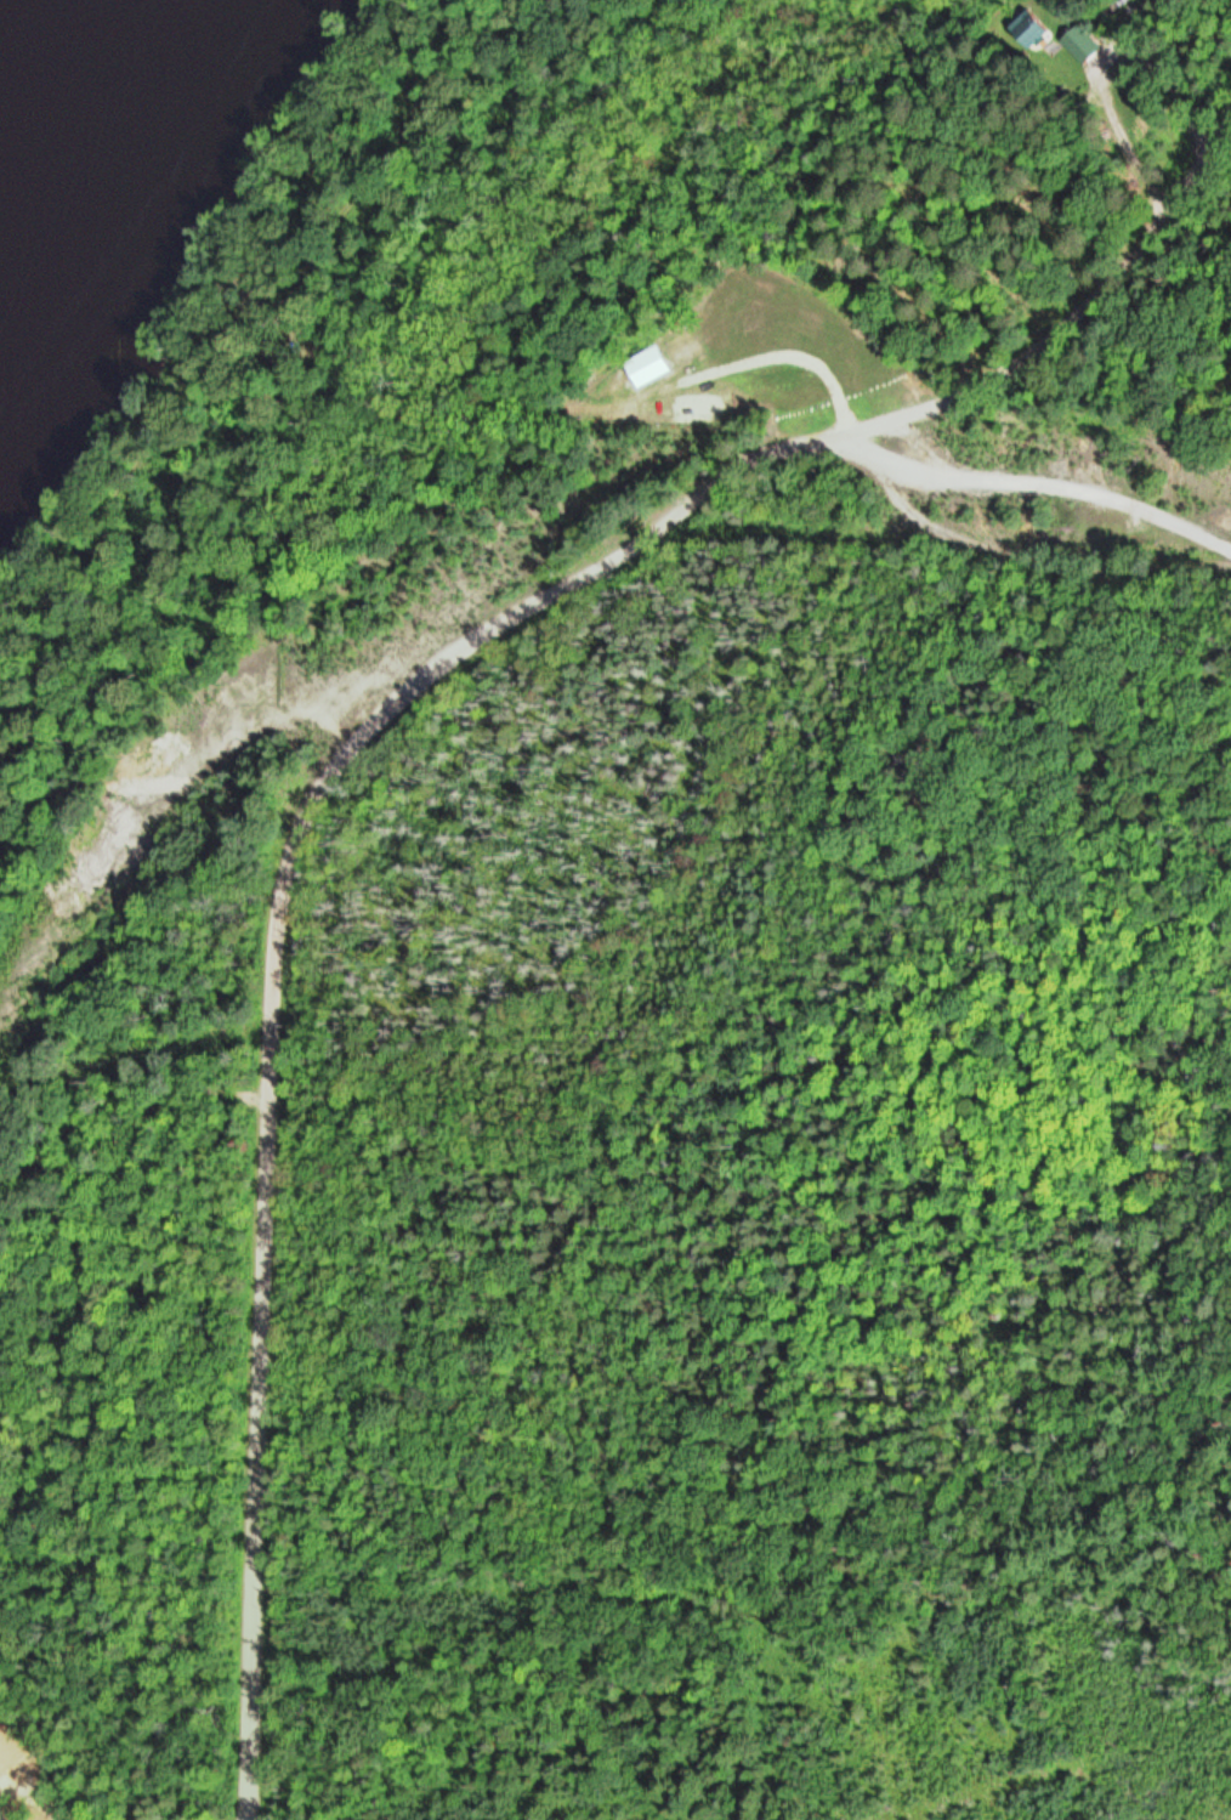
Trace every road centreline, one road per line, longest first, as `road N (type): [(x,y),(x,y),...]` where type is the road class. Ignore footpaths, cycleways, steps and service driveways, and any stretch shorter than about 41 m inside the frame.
road 1 (residential): [(249,1819),(279,930),(295,839),(330,771),(391,707),(497,620),(657,532),(743,457),(970,396),(1051,346),(1151,234),(1230,113)]

